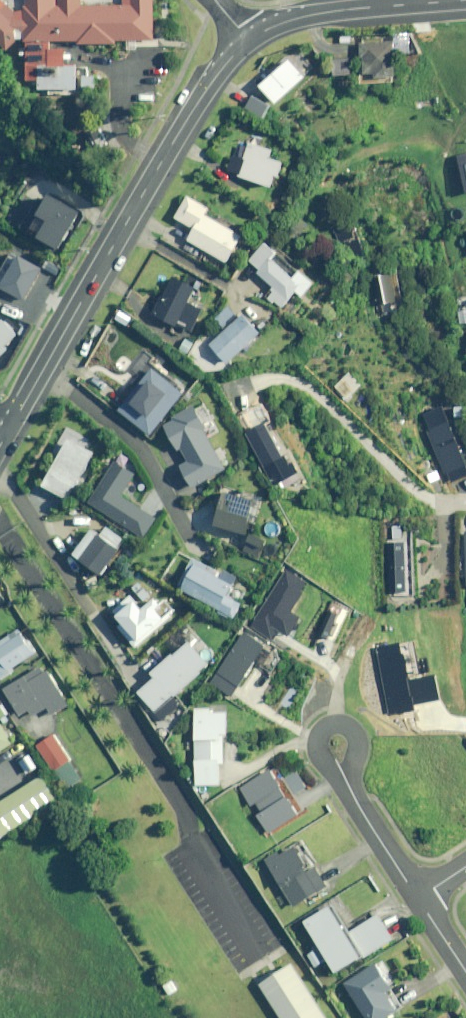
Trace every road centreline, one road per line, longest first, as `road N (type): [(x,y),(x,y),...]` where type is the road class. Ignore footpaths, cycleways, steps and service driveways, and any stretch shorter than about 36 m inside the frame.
road 1 (residential): [(250,39),(182,128),(9,428)]
road 2 (residential): [(455,0),(328,12),(250,39)]
road 3 (residential): [(337,742),(347,785),(418,899)]

